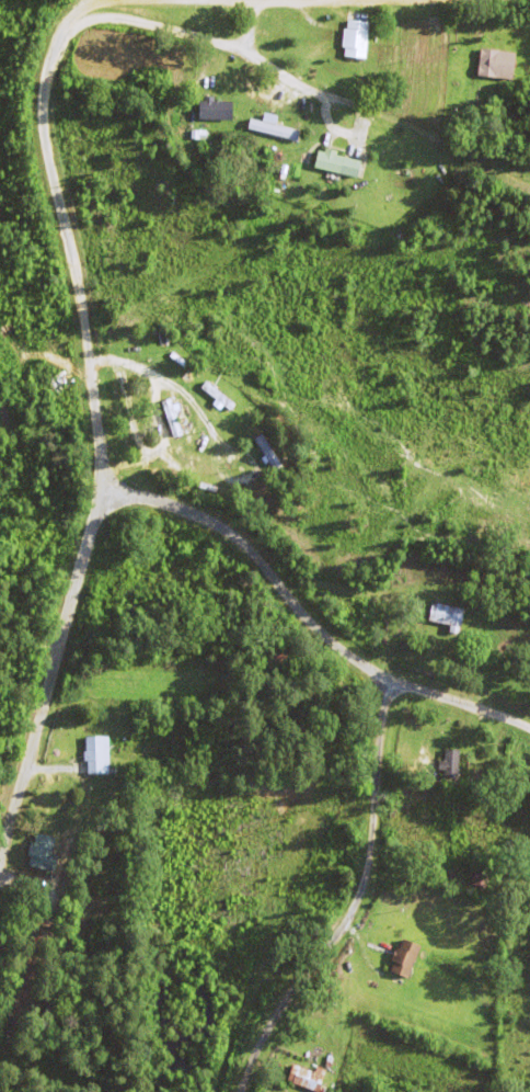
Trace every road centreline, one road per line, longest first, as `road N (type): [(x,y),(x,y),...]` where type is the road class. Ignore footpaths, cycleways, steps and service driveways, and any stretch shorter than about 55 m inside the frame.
road 1 (residential): [(529,732),(369,672),(320,634),(245,548),(208,522),(102,493)]
road 2 (residential): [(102,493),(88,341),(44,113),(65,30)]
road 3 (residential): [(242,1091),(283,1011),(357,903),(368,871),(389,681)]
road 4 (residential): [(65,30),(110,20),(224,45),(302,88),(414,132),(437,155)]
road 5 (residential): [(0,866),(102,493)]
road 6 (residential): [(389,681),(392,604),(325,570),(258,564)]
road 7 (residential): [(204,0),(364,0)]

